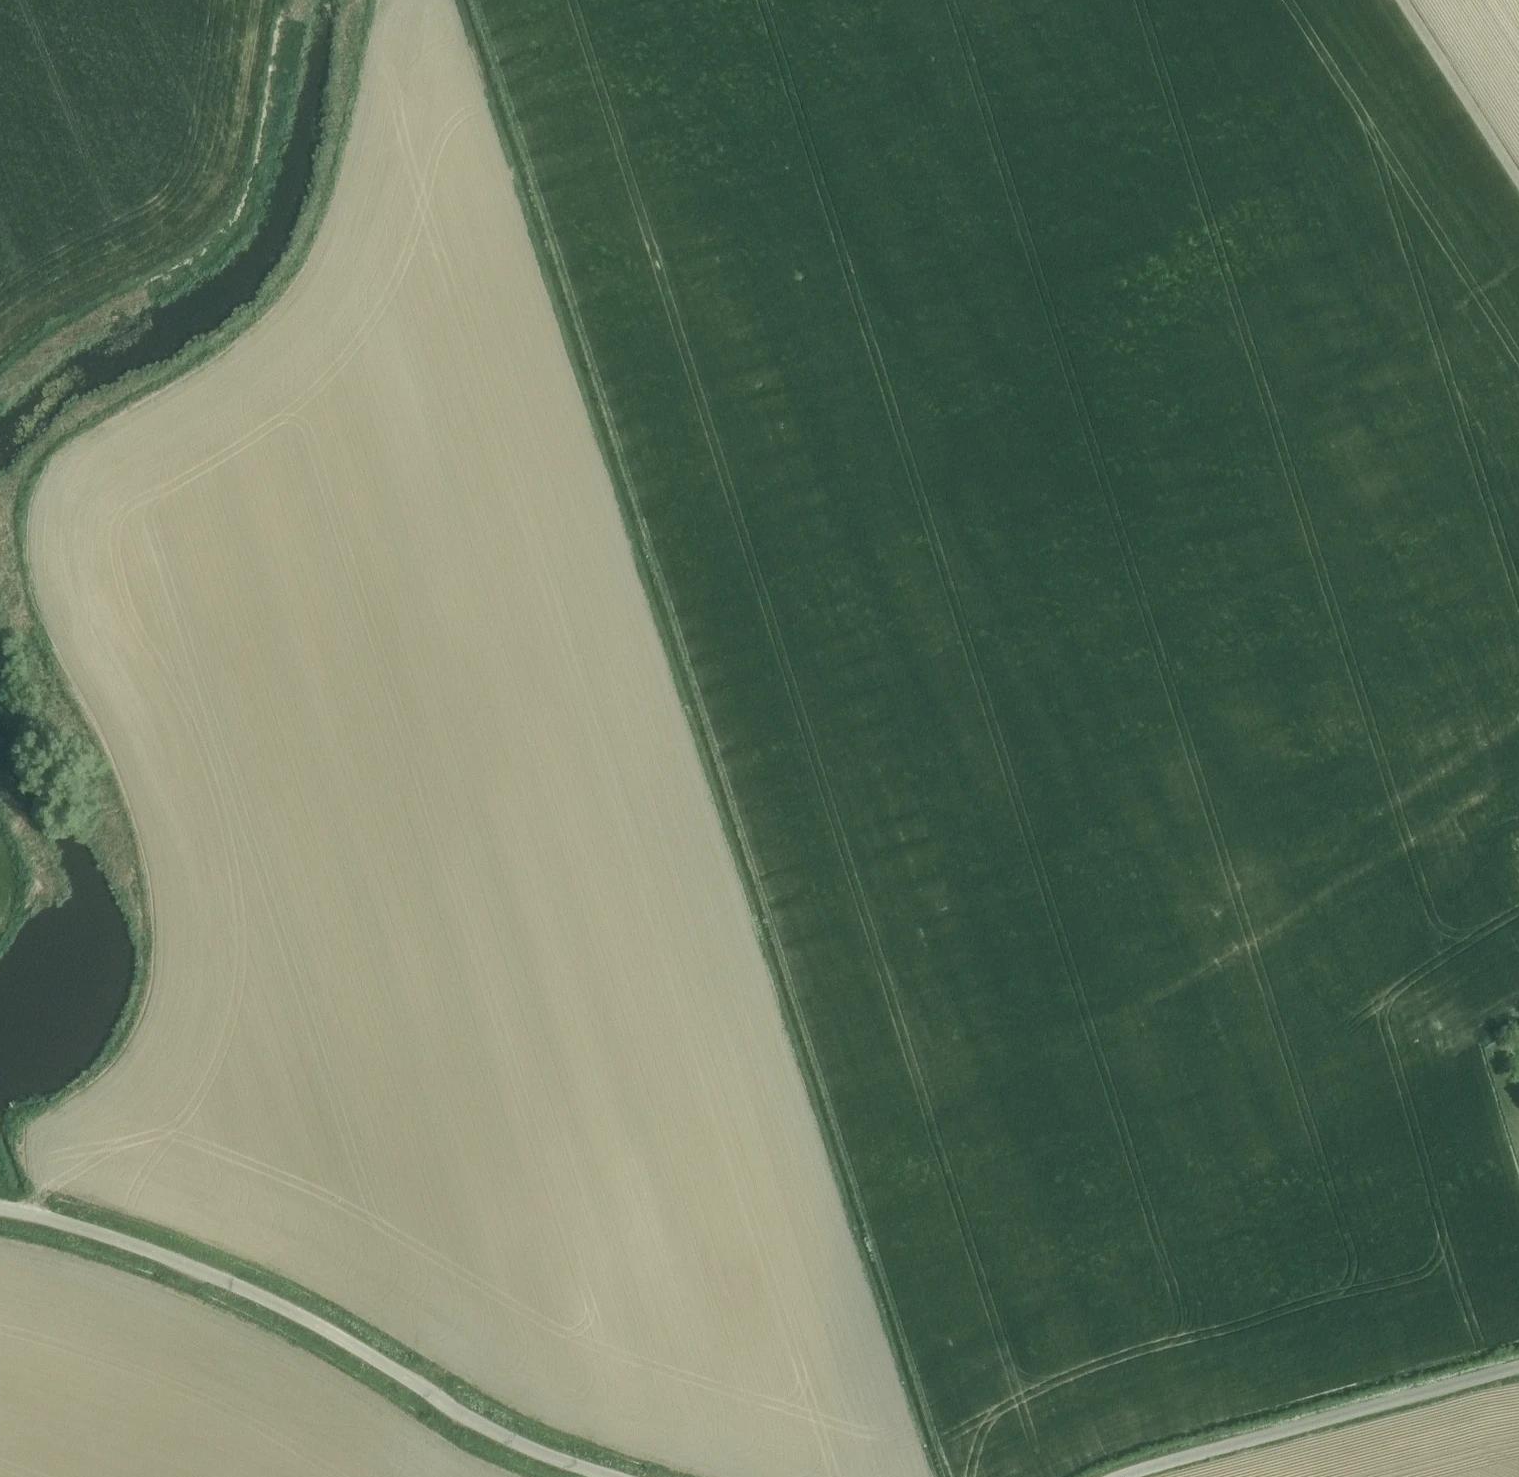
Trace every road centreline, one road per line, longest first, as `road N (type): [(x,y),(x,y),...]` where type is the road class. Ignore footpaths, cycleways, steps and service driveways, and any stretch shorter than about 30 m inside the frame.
road 1 (unclassified): [(617,1476),(488,1428),(254,1293),(139,1246),(0,1208)]
road 2 (unclassified): [(1518,1366),(1119,1476)]
road 3 (track): [(1518,178),(1404,0)]

